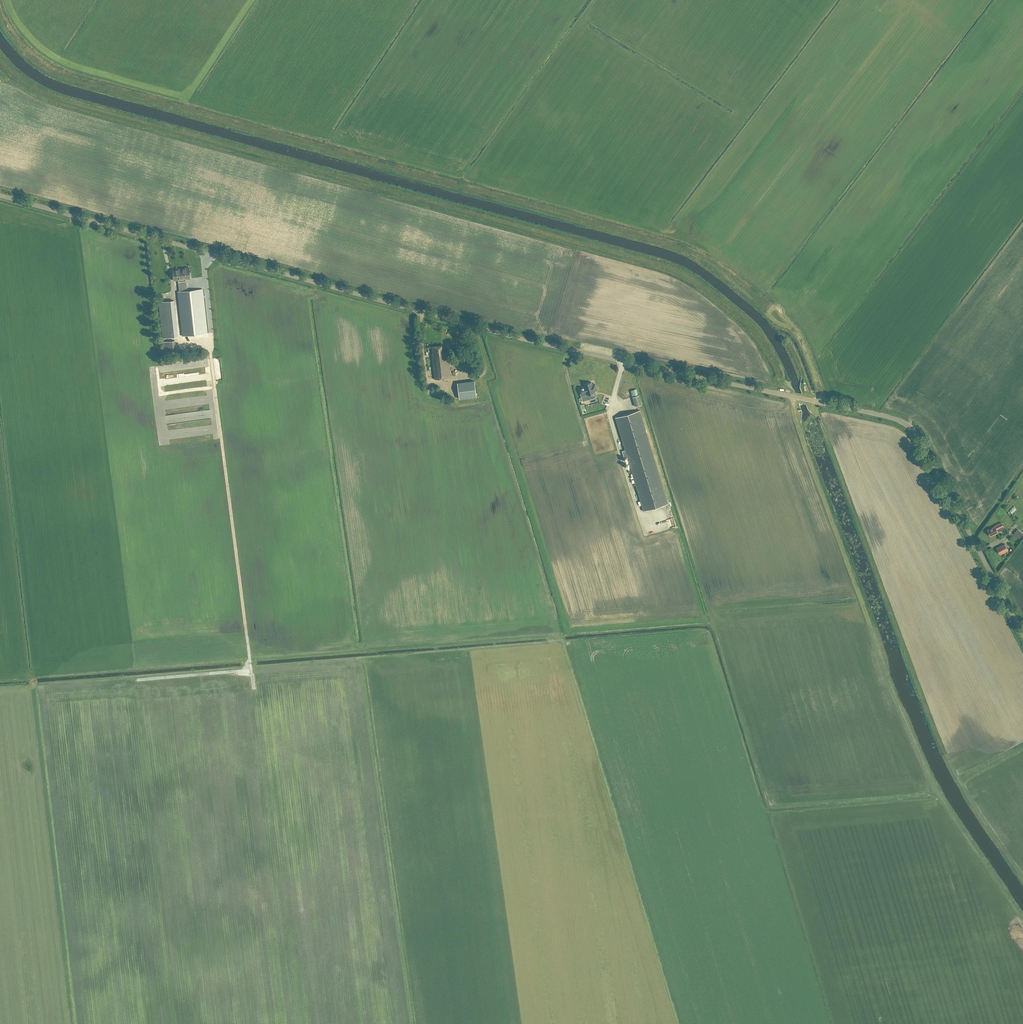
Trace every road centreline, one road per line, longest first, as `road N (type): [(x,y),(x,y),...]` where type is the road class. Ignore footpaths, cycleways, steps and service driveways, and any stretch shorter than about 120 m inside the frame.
road 1 (track): [(0,58),(52,97),(665,266),(746,321),(788,396),(924,765),(1022,919)]
road 2 (unclassified): [(1022,634),(924,445),(902,421),(527,341),(0,196)]

